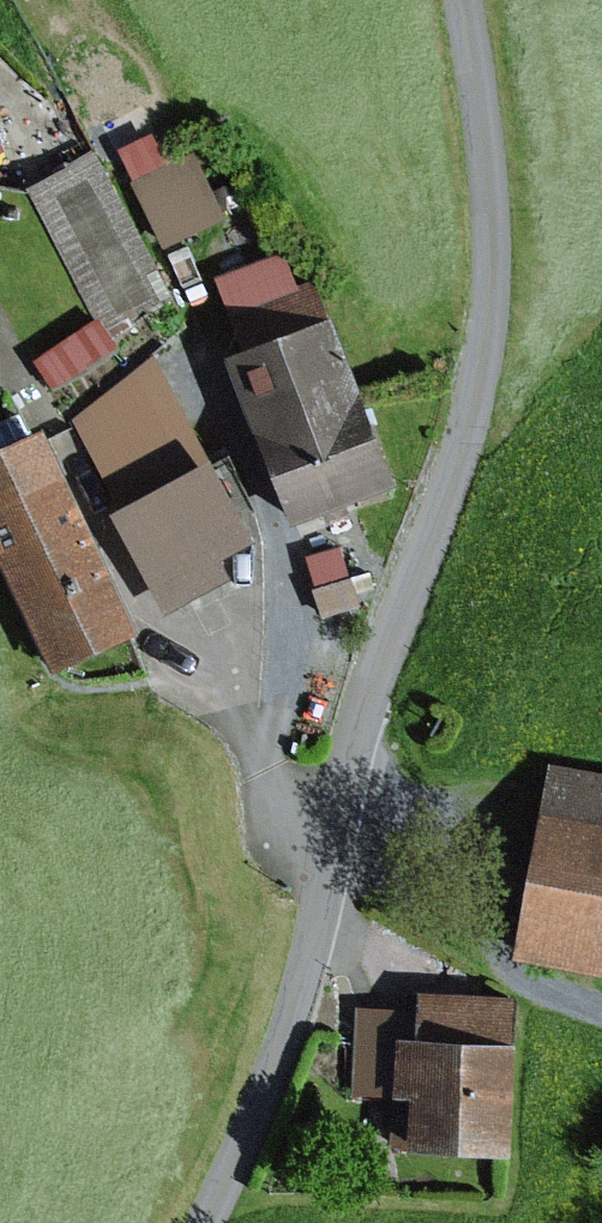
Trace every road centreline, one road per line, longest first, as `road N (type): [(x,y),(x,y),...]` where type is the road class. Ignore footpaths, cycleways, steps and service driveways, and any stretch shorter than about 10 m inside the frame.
road 1 (residential): [(465,0),(490,136),(497,255),(489,369),(388,644),(321,872),(312,989),(214,1222)]

